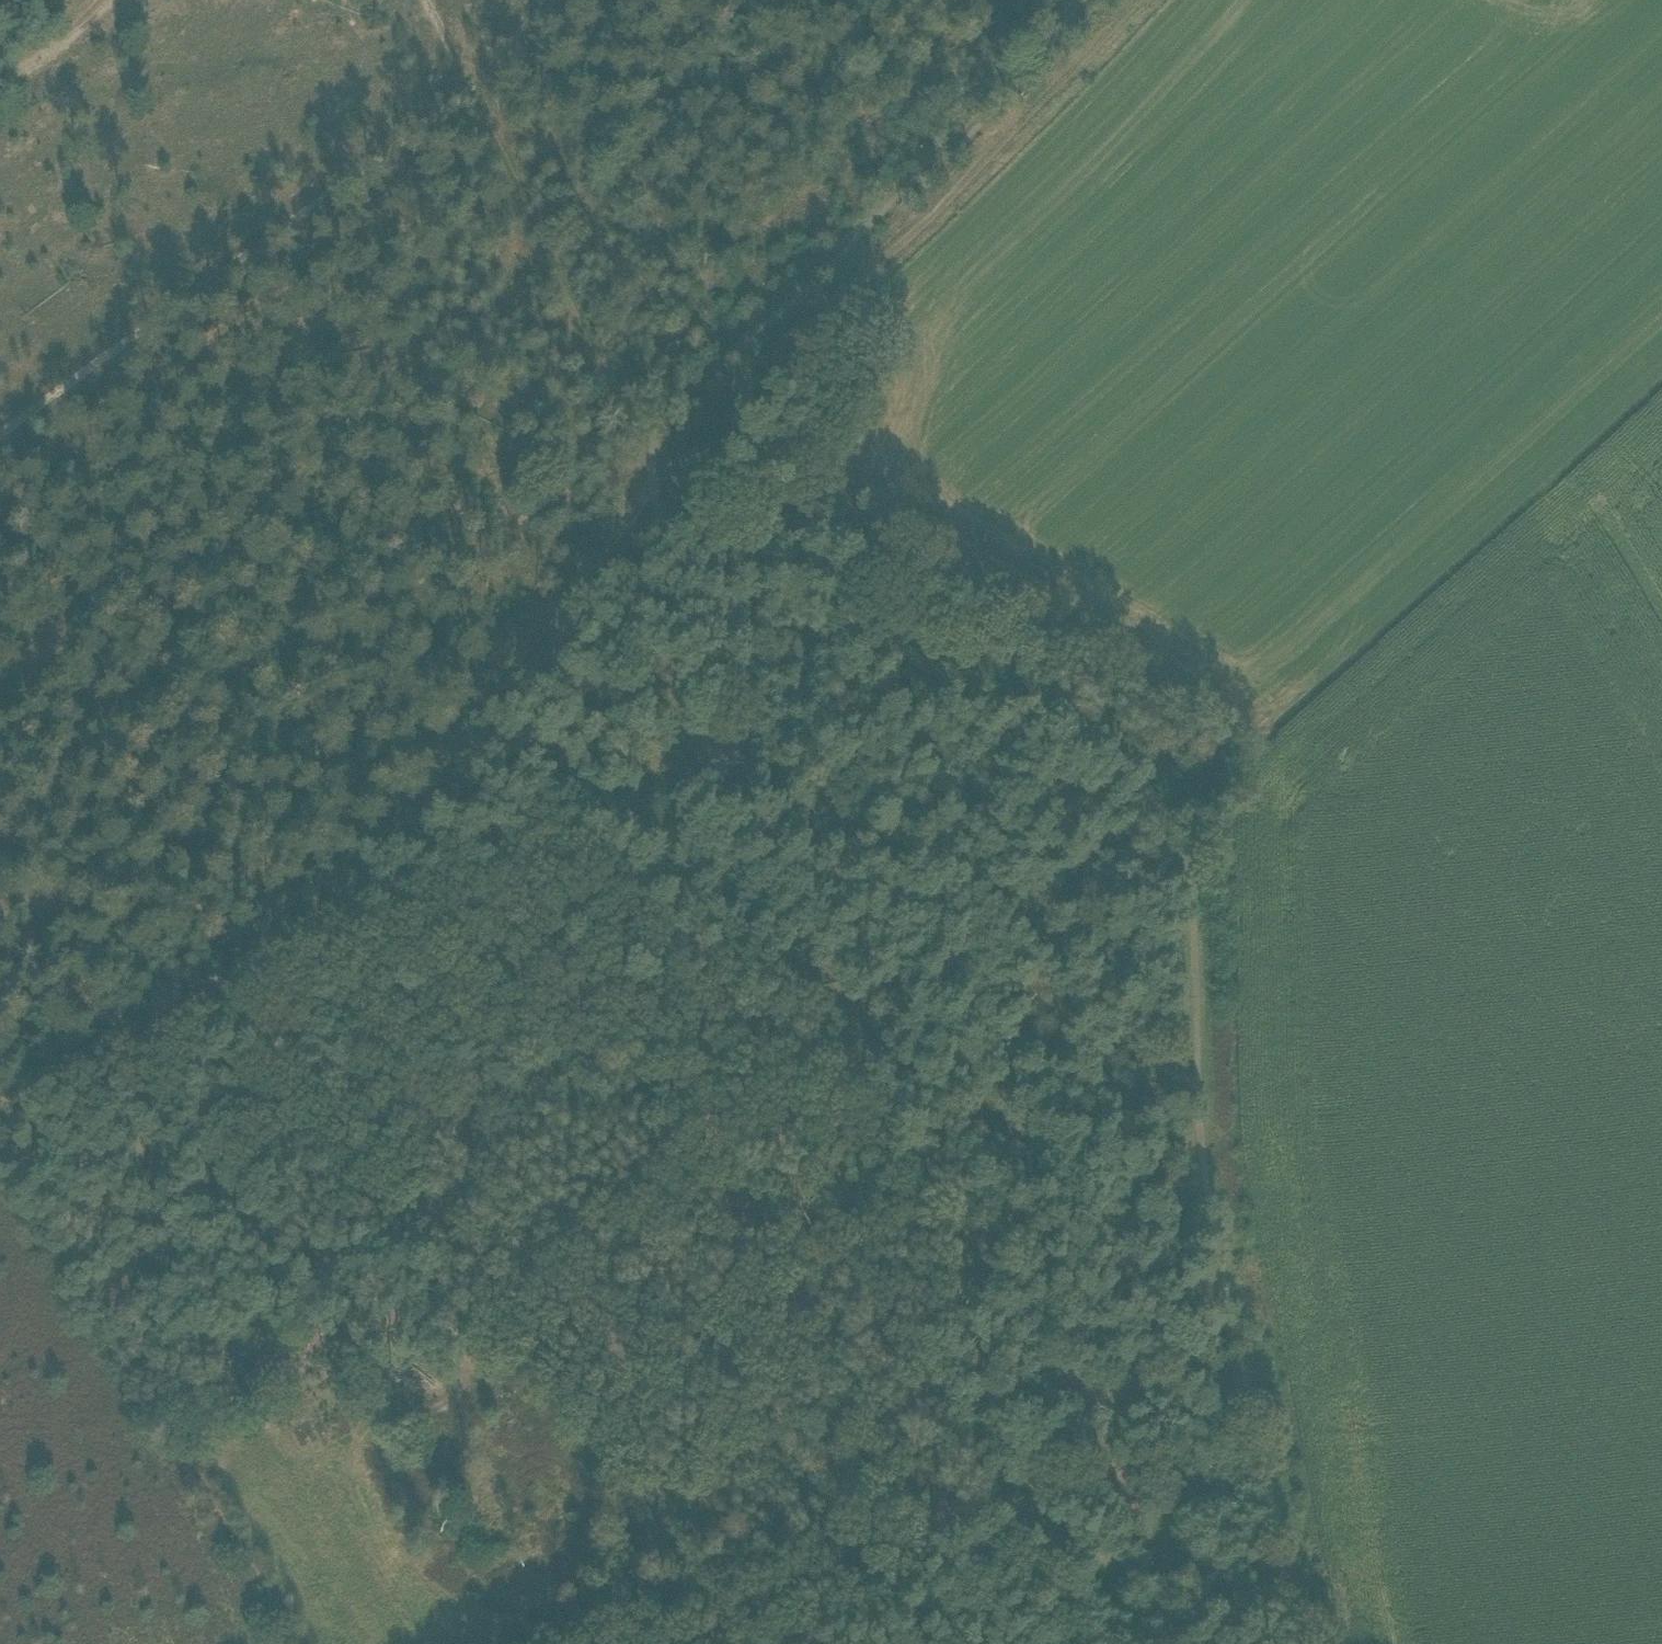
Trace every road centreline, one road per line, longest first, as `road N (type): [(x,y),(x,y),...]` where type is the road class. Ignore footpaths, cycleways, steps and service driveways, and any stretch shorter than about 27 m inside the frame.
road 1 (track): [(652,496),(344,857),(205,979),(0,1138)]
road 2 (track): [(0,437),(467,90),(550,0)]
road 3 (track): [(1143,0),(666,465),(652,496)]
road 4 (track): [(106,0),(0,87)]

